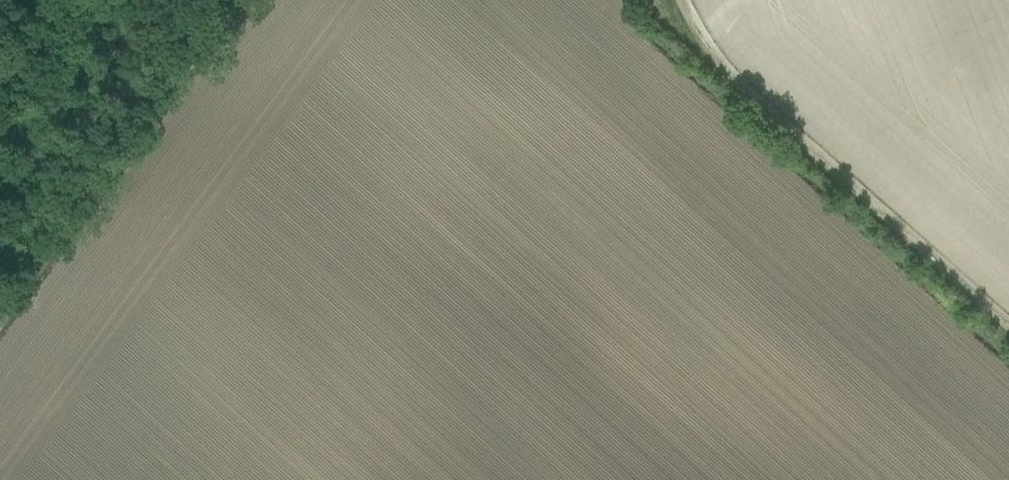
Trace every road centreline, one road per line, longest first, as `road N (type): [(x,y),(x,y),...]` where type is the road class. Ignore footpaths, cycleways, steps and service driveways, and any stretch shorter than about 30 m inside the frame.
road 1 (track): [(1008,345),(645,14),(640,0)]

